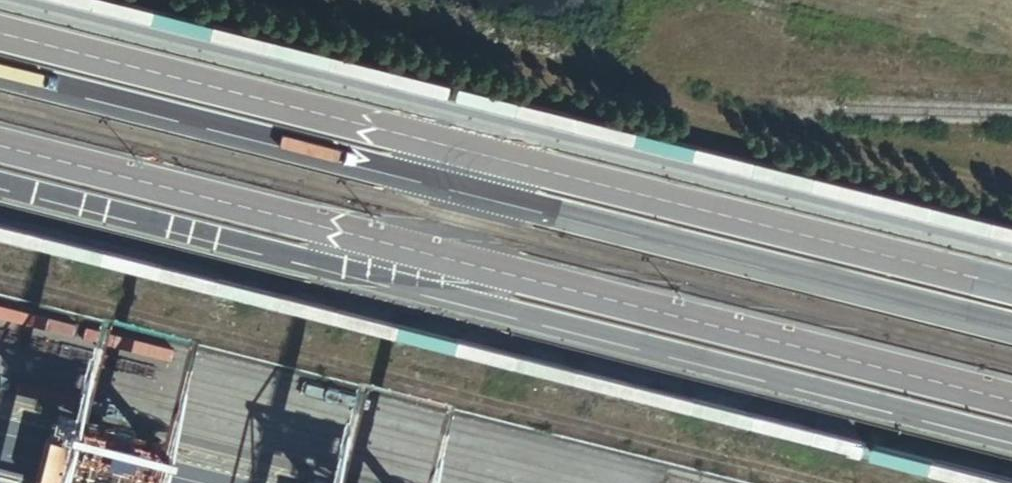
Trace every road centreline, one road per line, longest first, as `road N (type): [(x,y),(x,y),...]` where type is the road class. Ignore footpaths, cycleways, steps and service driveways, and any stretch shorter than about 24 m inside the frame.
road 1 (unclassified): [(0,182),(1011,437)]
road 2 (unclassified): [(1011,400),(0,145)]
road 3 (unclassified): [(0,72),(1011,326)]
road 4 (unclassified): [(1011,286),(0,34)]

